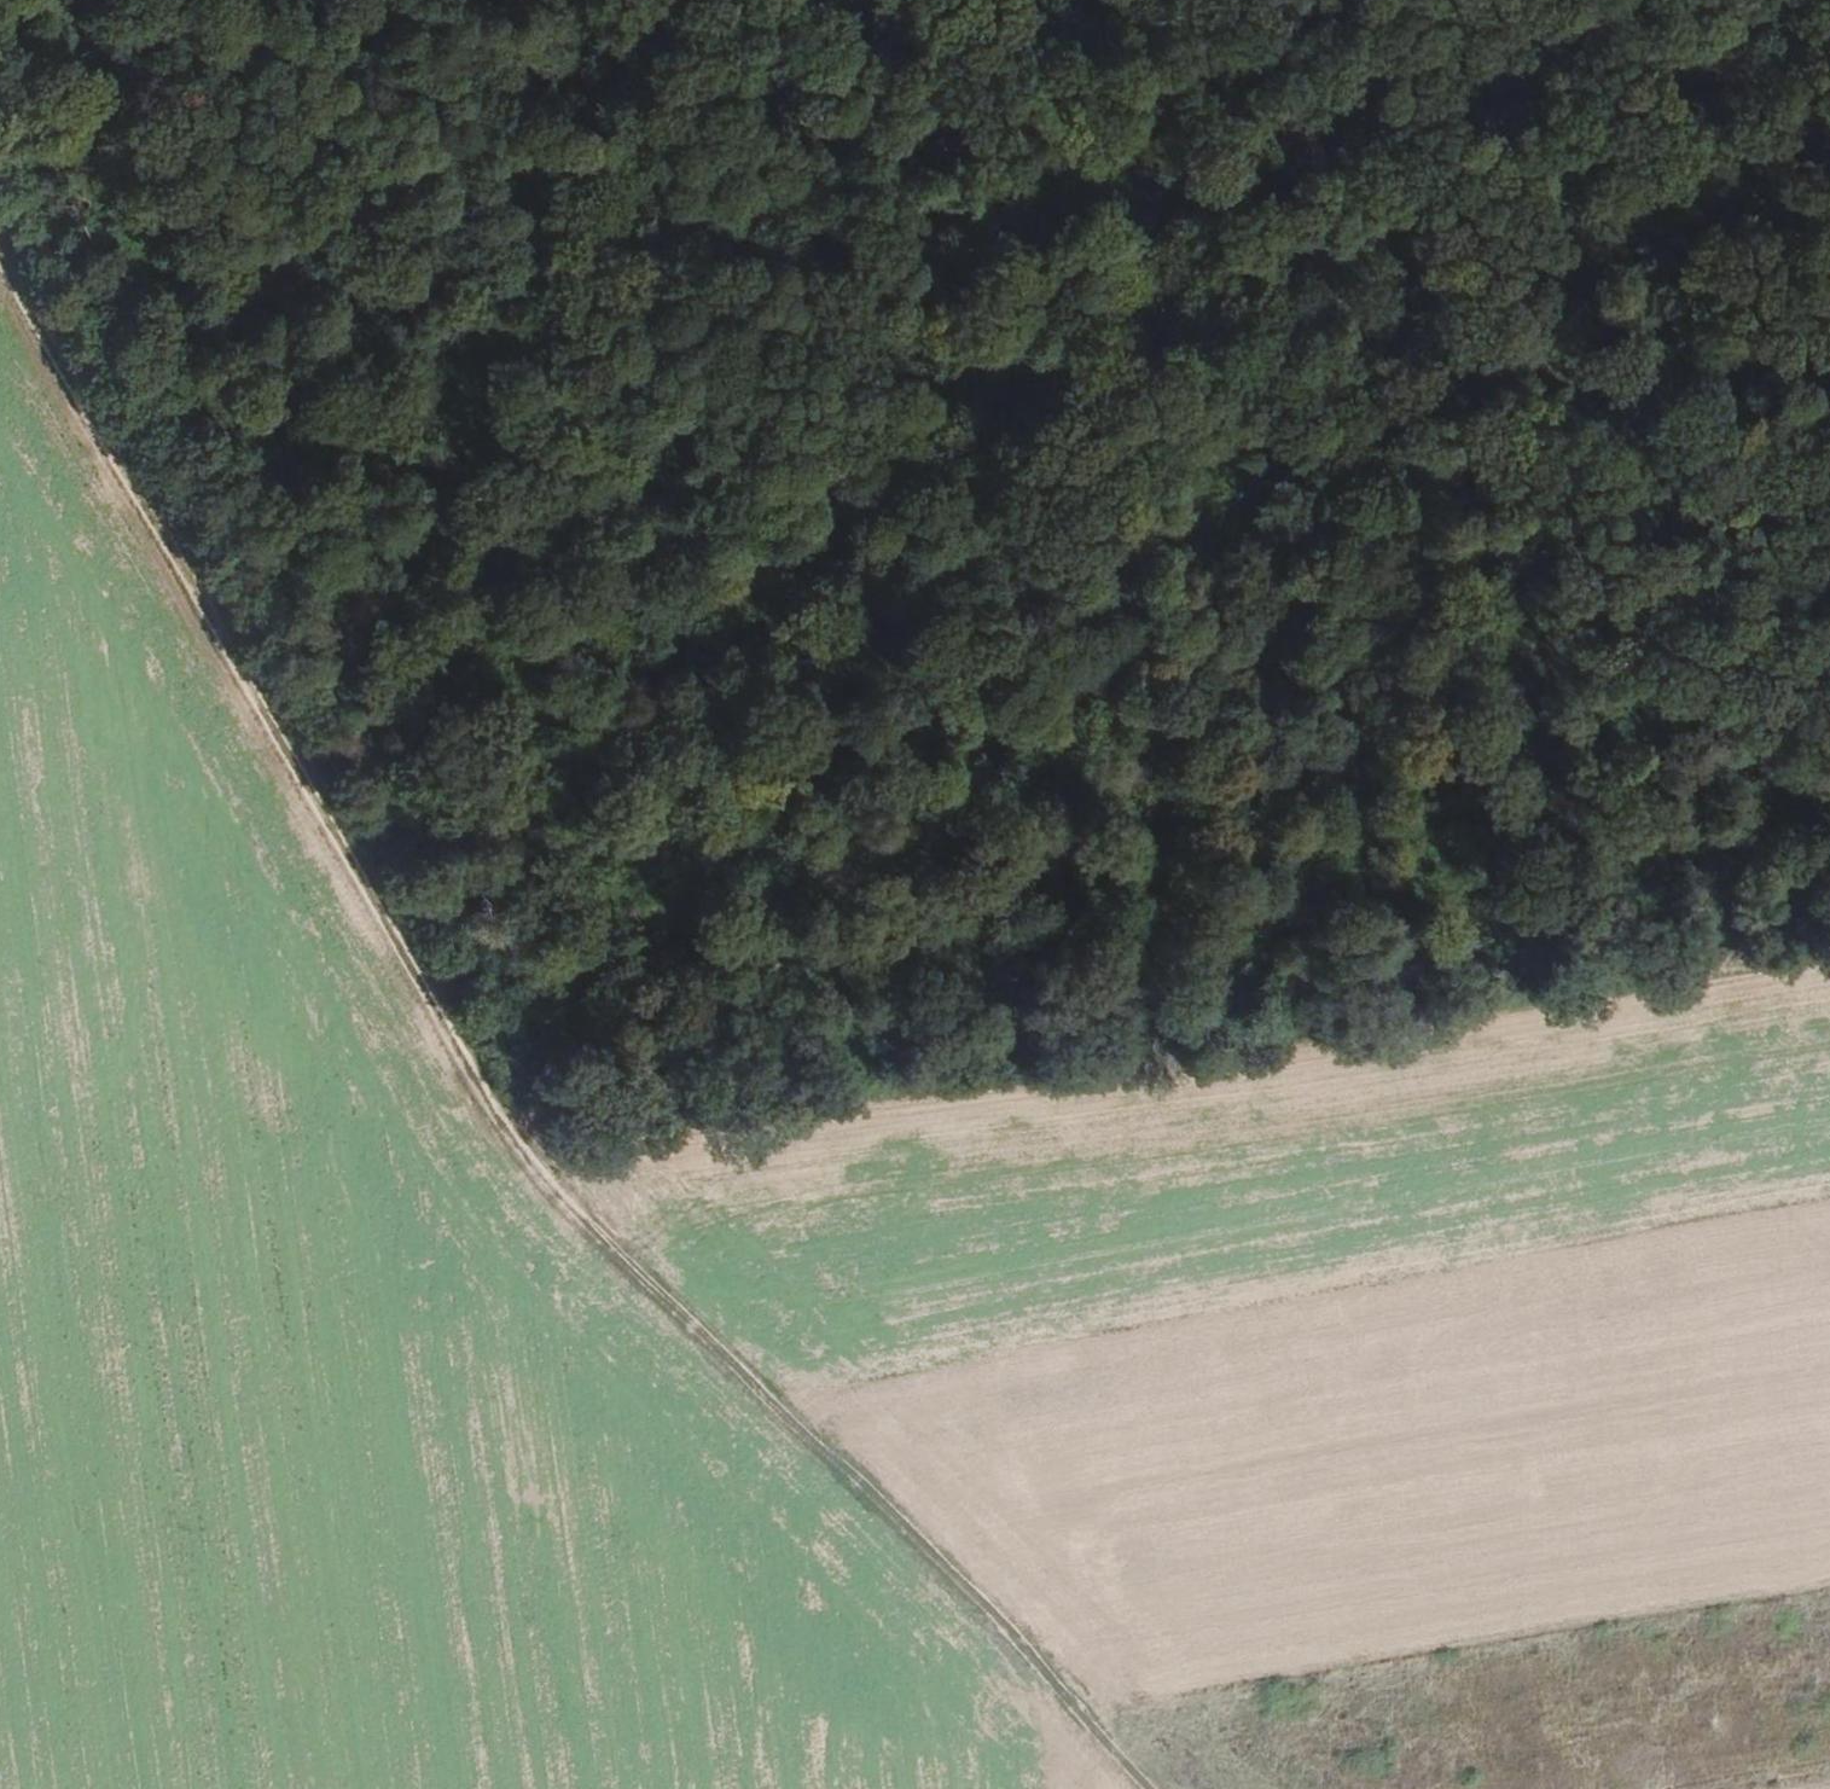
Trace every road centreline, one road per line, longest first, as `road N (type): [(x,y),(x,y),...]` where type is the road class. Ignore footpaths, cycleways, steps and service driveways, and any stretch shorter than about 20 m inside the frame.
road 1 (track): [(0,244),(481,1103)]
road 2 (track): [(481,1103),(531,1175),(1141,1788)]

